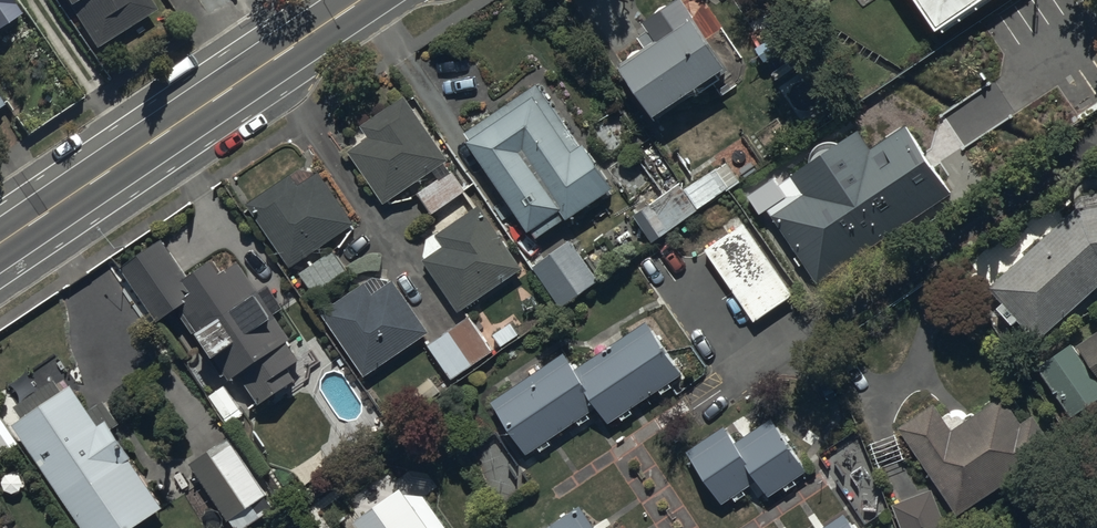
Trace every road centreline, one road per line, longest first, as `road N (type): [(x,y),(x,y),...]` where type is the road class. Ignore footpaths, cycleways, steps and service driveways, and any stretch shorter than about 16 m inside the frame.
road 1 (secondary): [(0,246),(365,0)]

